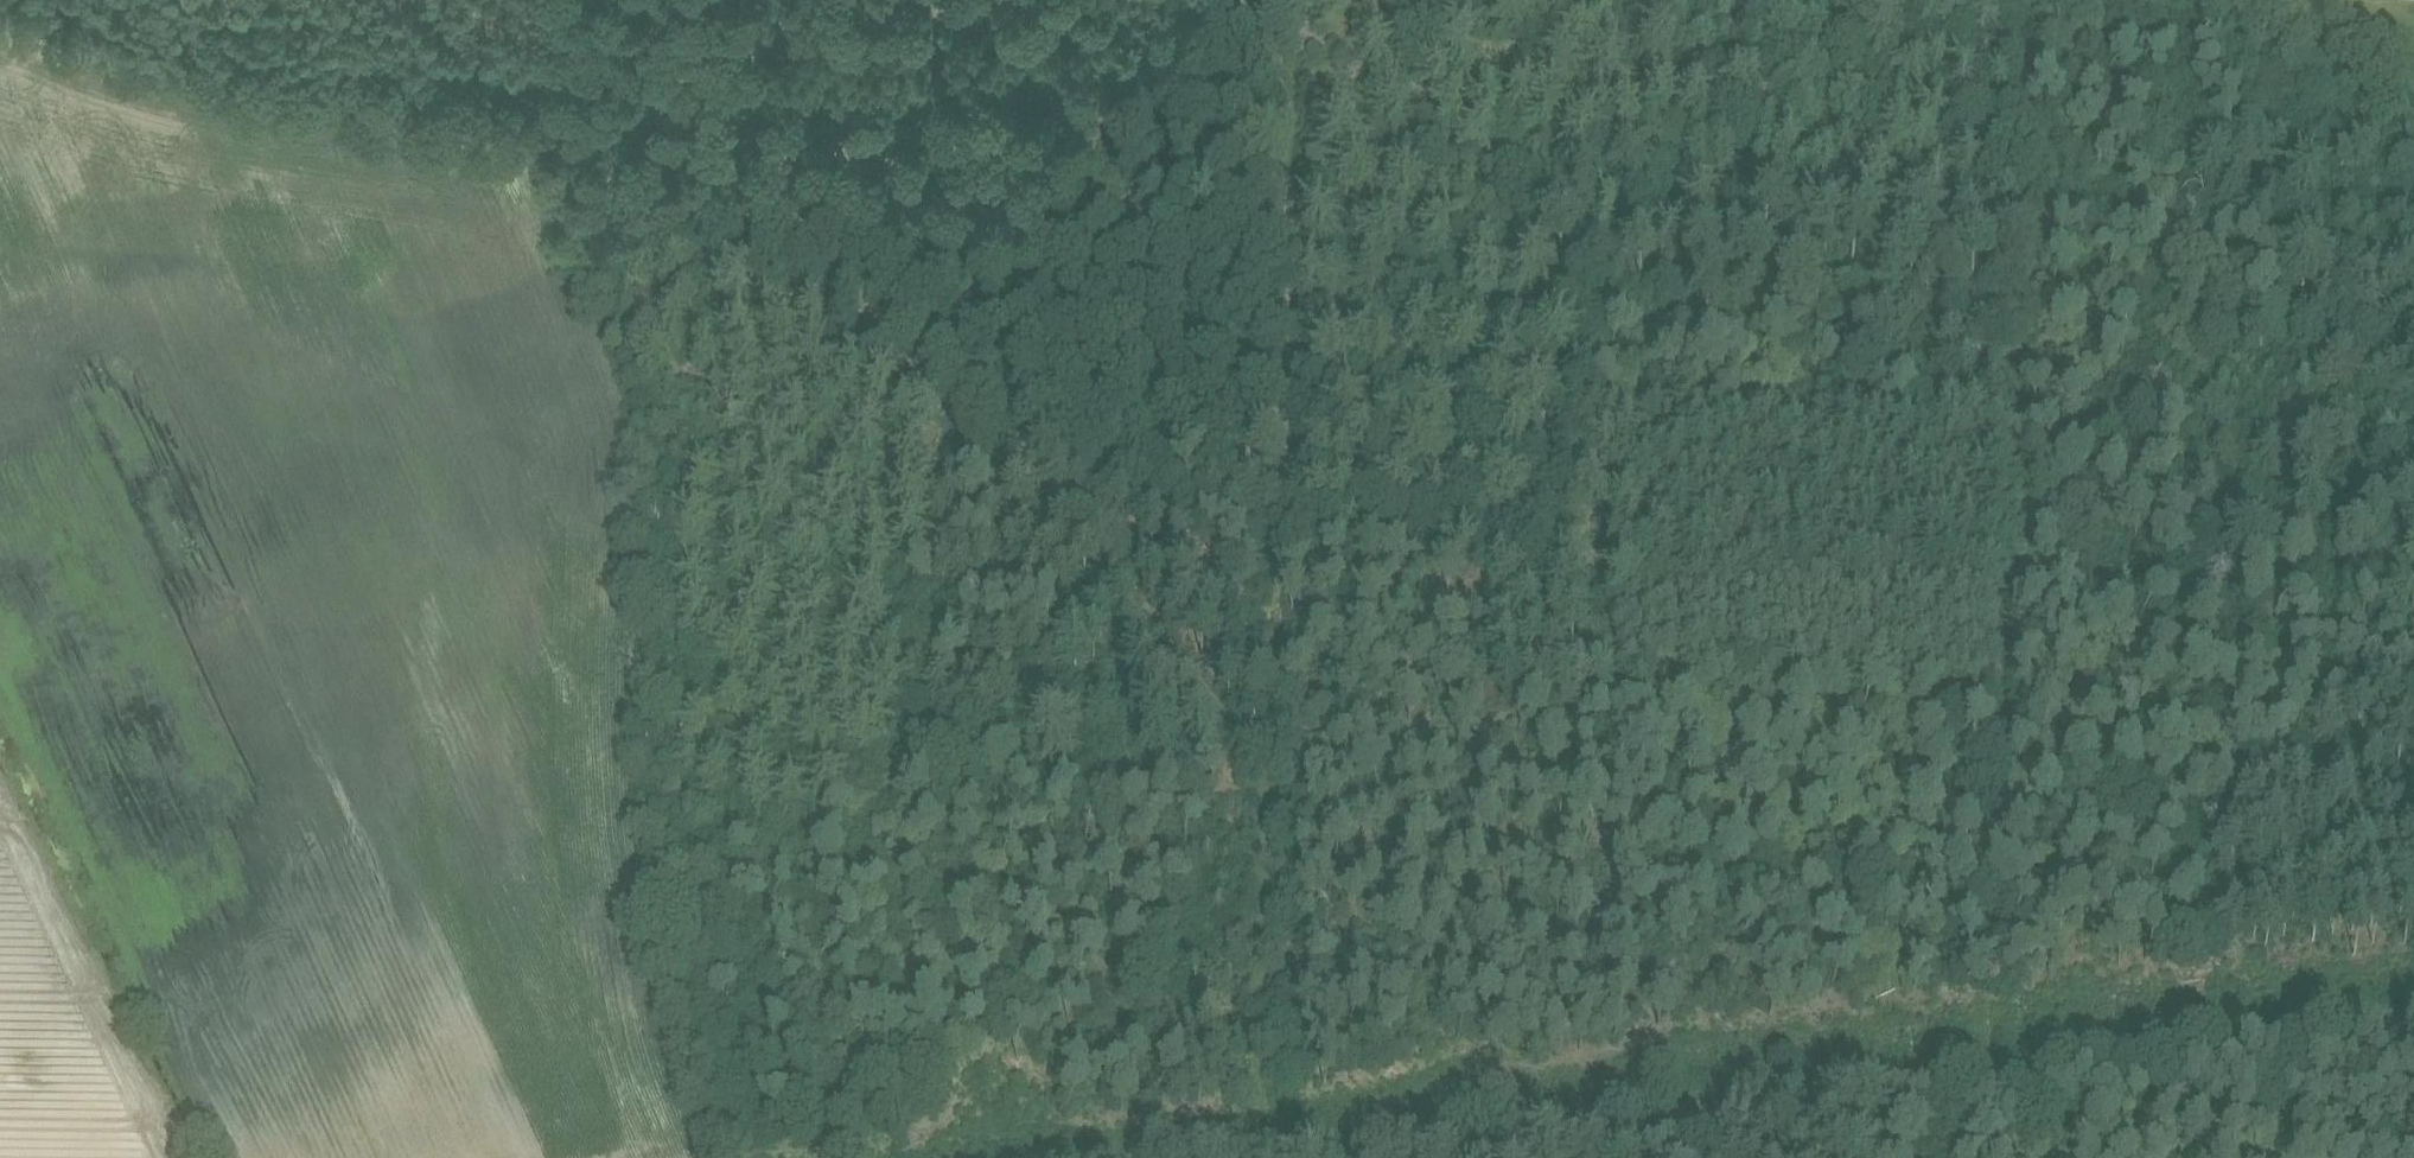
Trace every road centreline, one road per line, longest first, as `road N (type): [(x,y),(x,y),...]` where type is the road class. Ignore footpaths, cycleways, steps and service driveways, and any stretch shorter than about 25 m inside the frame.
road 1 (unclassified): [(1364,1157),(2413,1020)]

